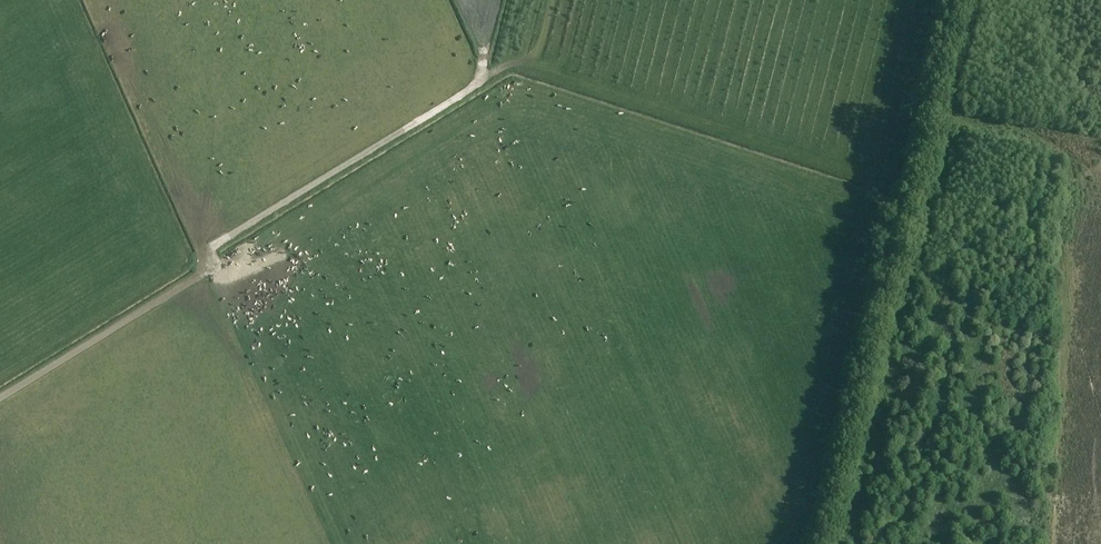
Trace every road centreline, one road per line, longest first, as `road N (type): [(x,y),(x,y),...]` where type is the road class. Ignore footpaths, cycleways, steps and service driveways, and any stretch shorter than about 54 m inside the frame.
road 1 (track): [(0,397),(205,273),(212,246),(472,88),(481,73)]

